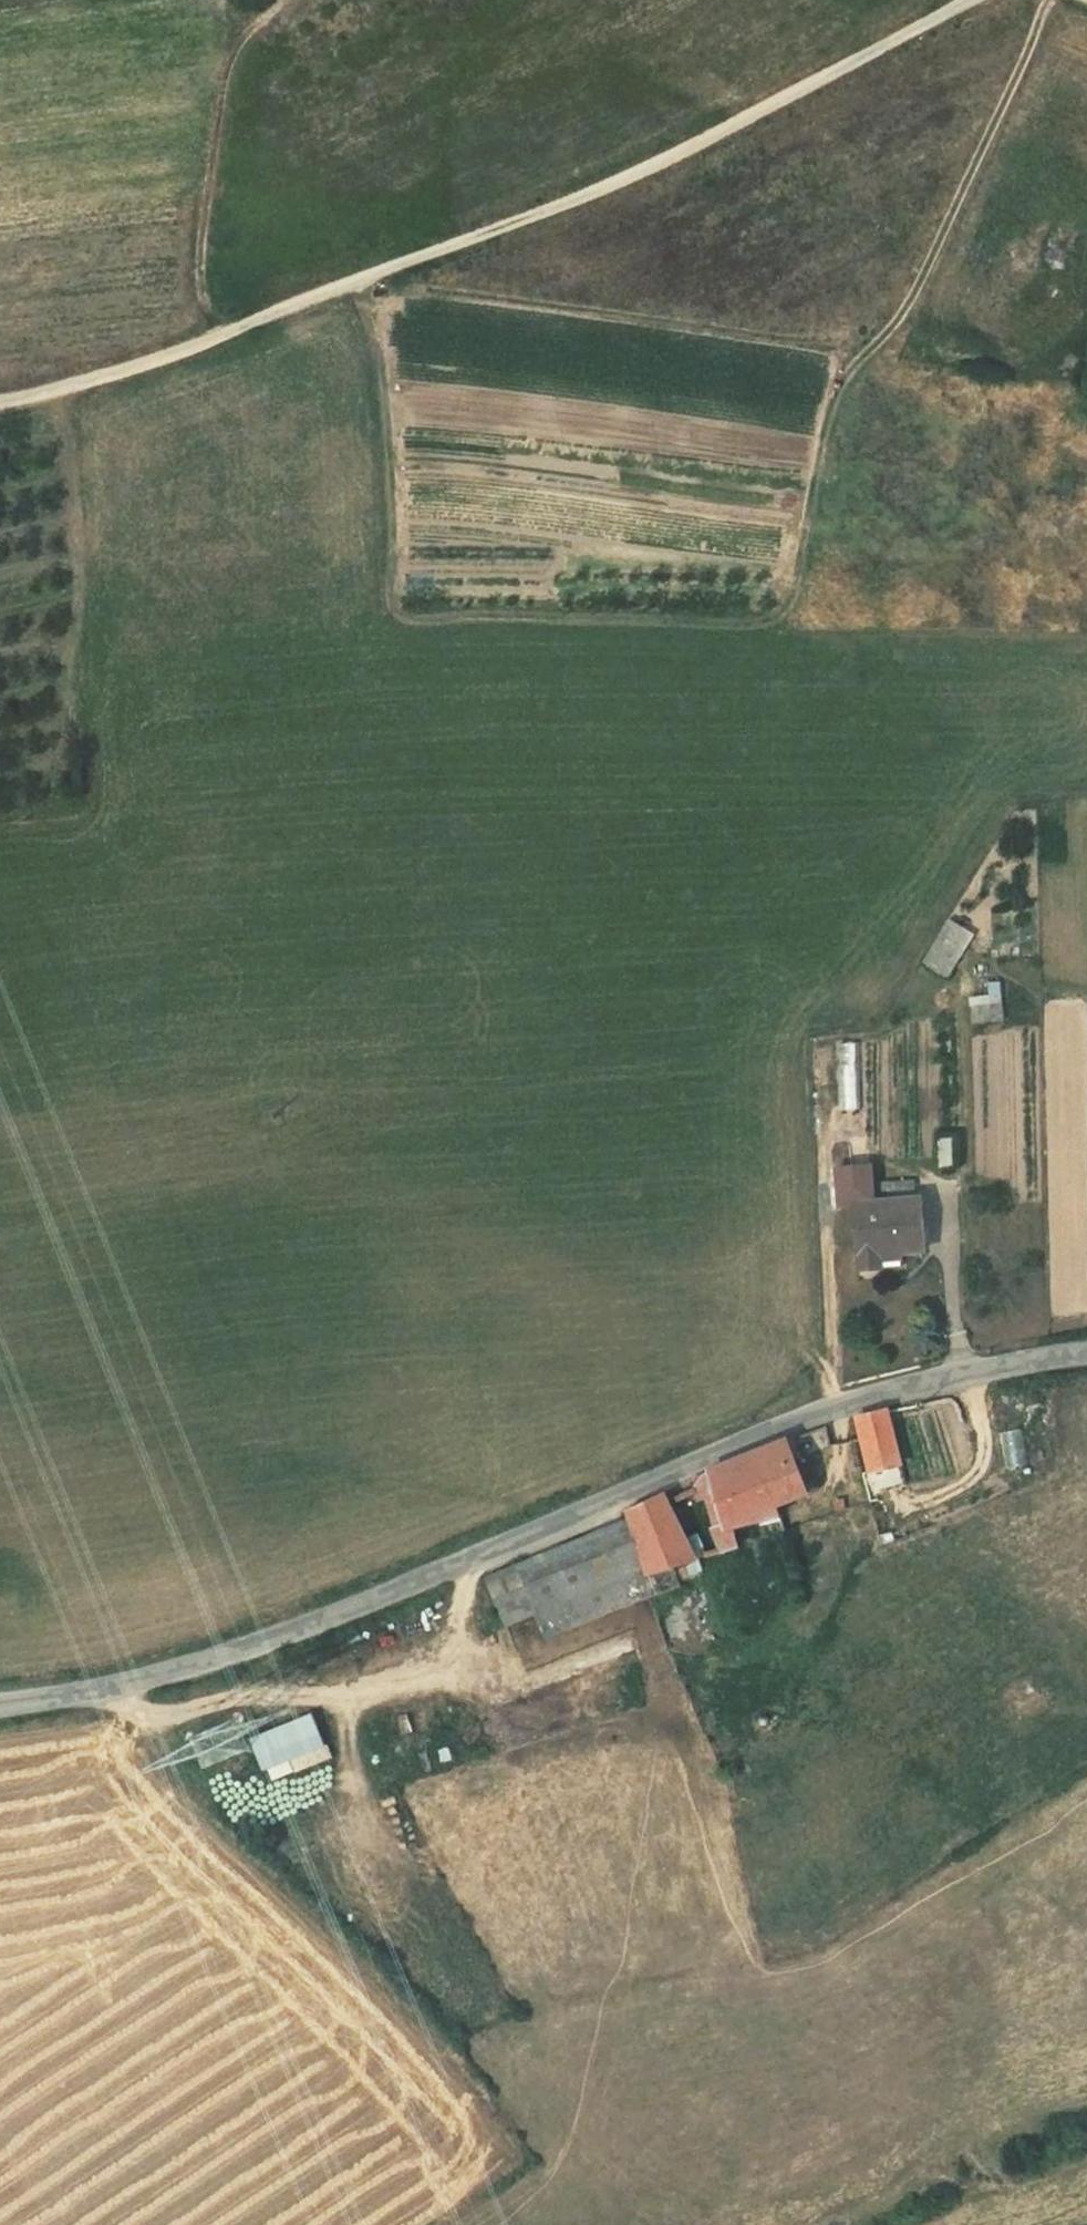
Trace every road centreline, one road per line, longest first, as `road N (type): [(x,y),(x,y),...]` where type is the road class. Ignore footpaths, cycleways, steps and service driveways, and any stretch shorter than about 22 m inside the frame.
road 1 (unclassified): [(0,1706),(103,1691),(222,1658),(836,1405),(962,1372),(1086,1354)]
road 2 (track): [(972,0),(589,193),(104,380),(0,403)]

